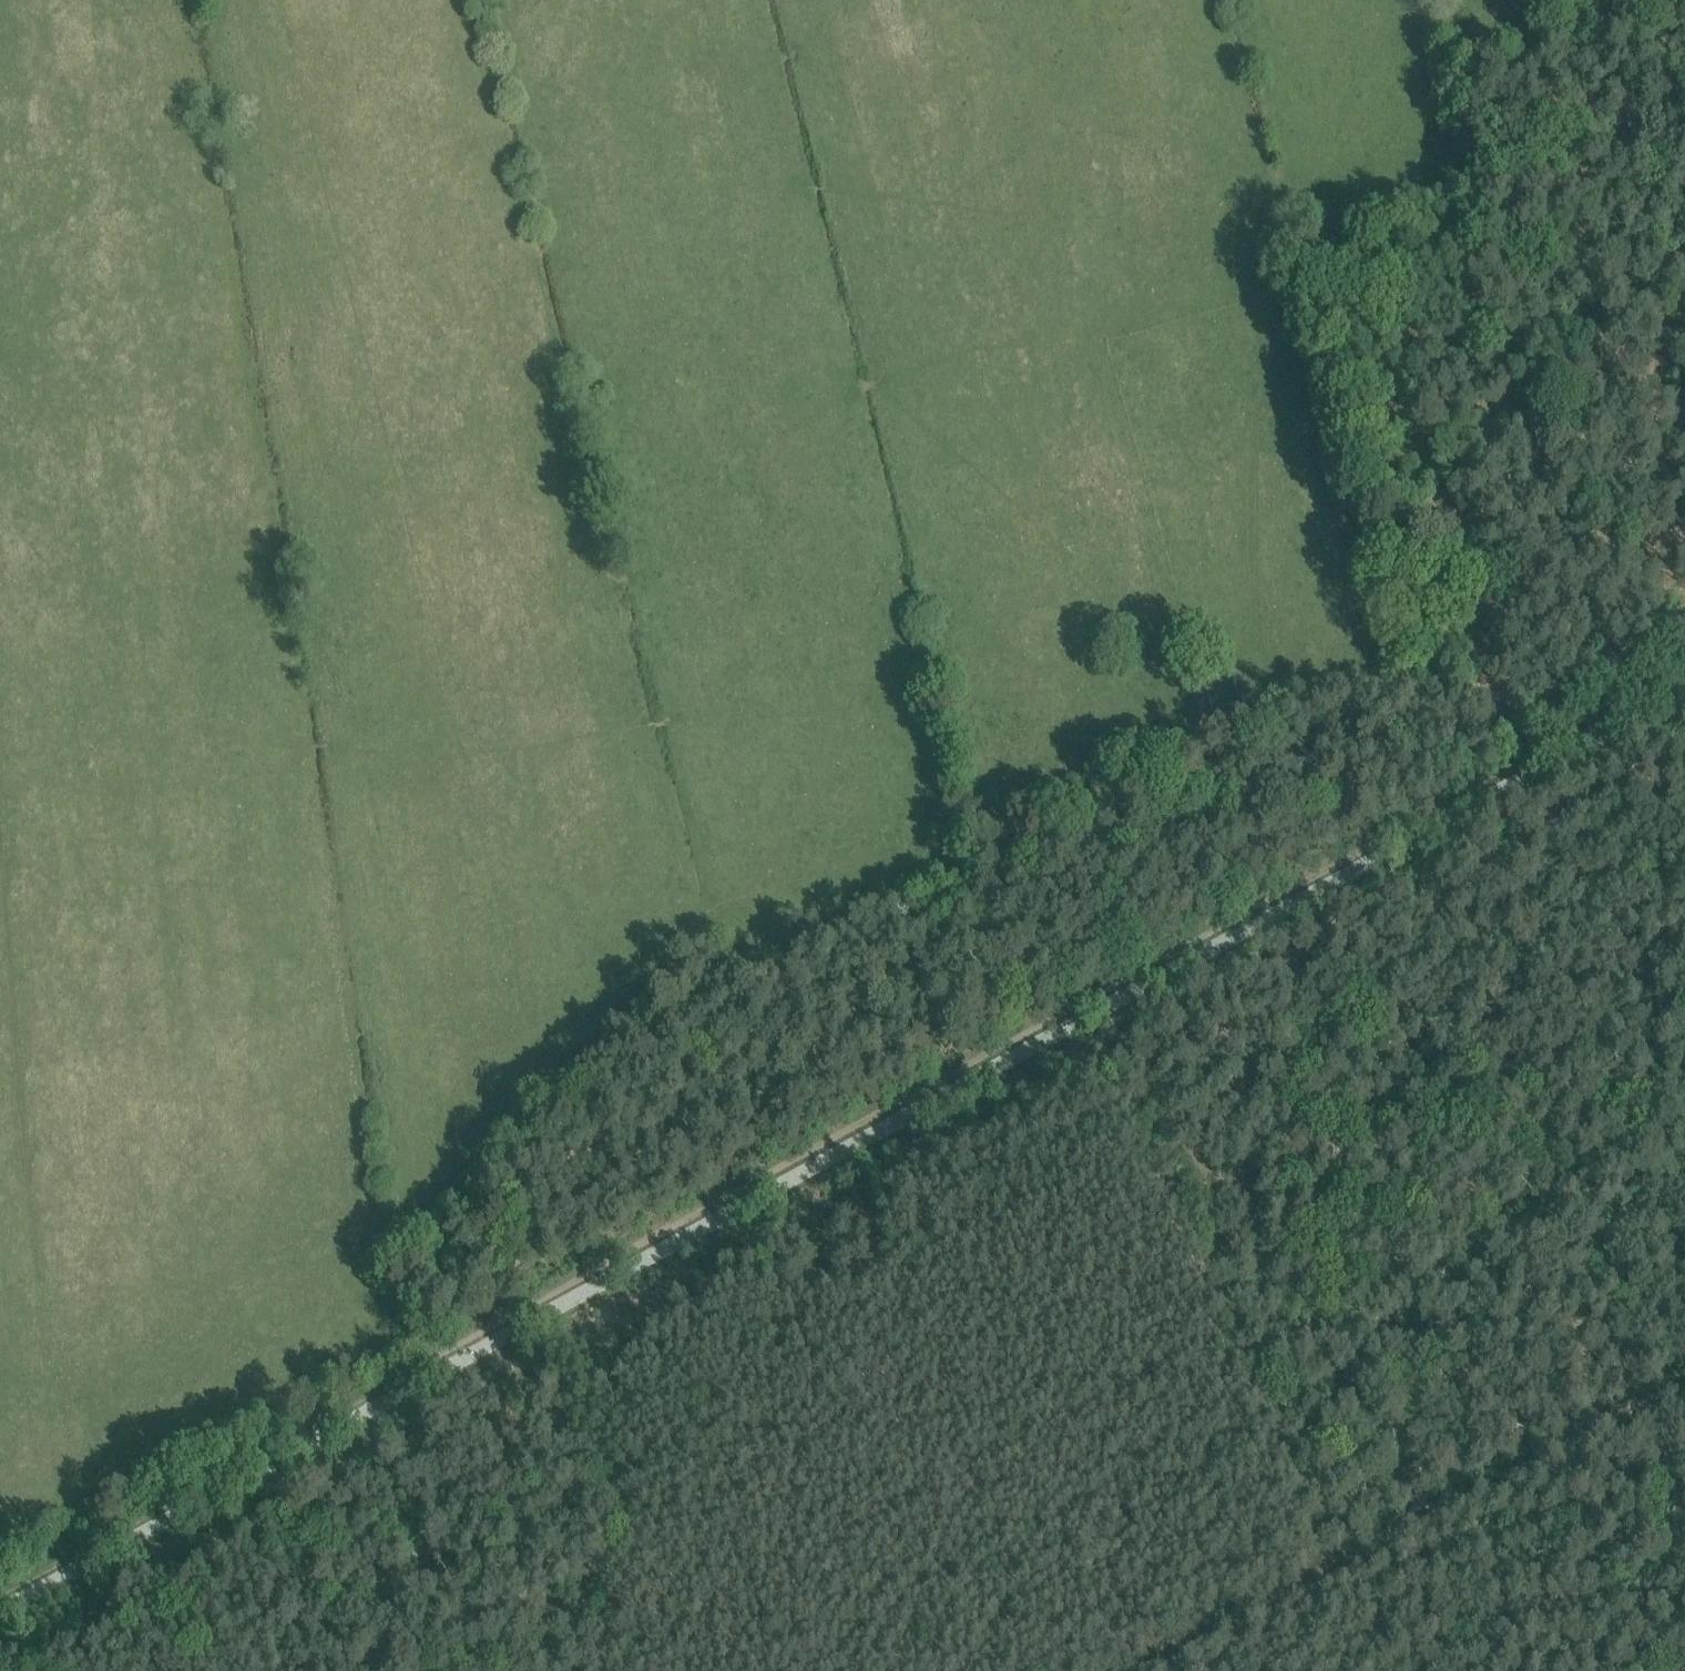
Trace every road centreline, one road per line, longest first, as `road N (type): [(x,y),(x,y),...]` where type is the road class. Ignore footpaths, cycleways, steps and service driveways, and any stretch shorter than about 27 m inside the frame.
road 1 (track): [(1161,1670),(1684,1393)]
road 2 (track): [(331,1430),(440,1670)]

